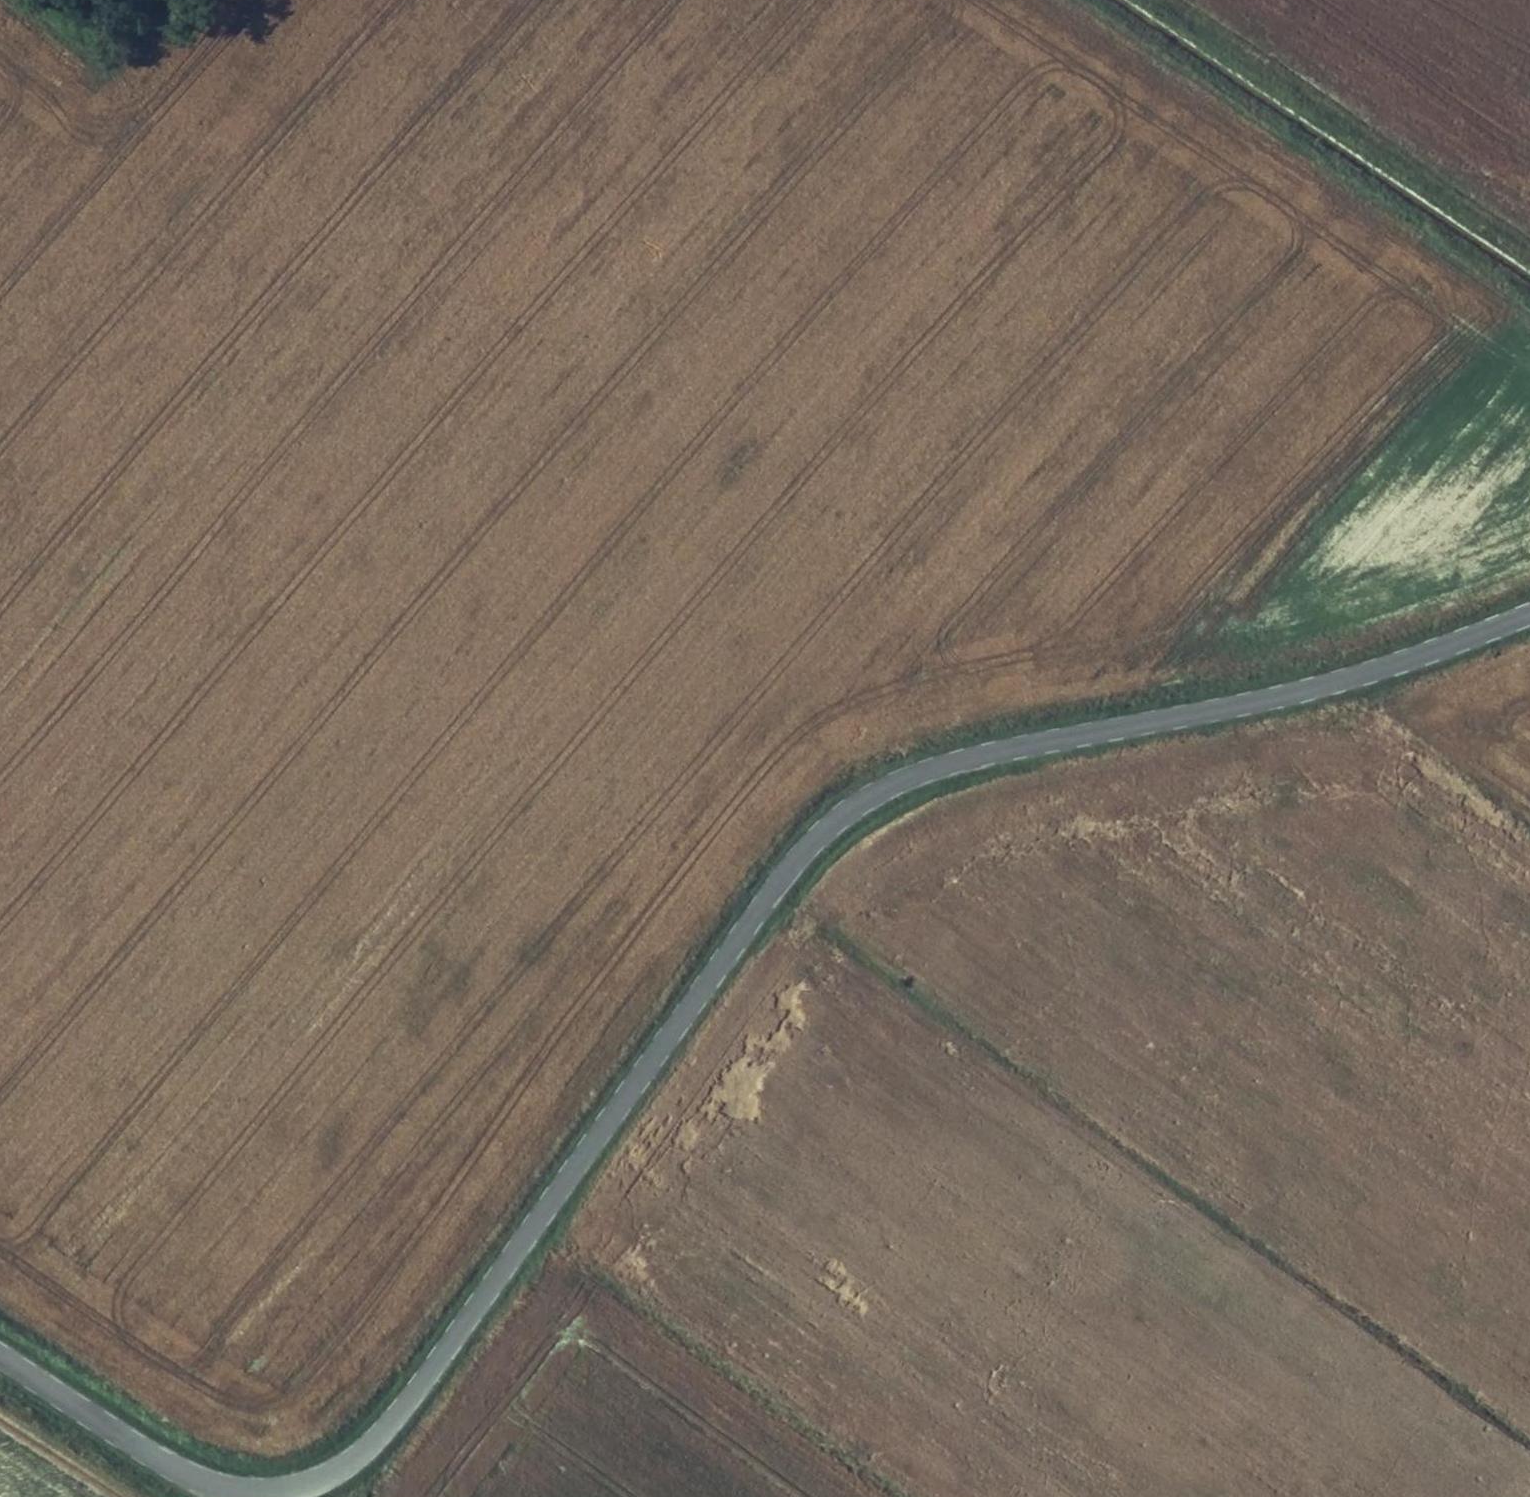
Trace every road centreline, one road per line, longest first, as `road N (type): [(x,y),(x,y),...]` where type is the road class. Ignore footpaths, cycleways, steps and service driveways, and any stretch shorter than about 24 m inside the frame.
road 1 (unclassified): [(1529,611),(1332,688),(958,761),(827,822),(345,1467),(206,1477),(0,1342)]

